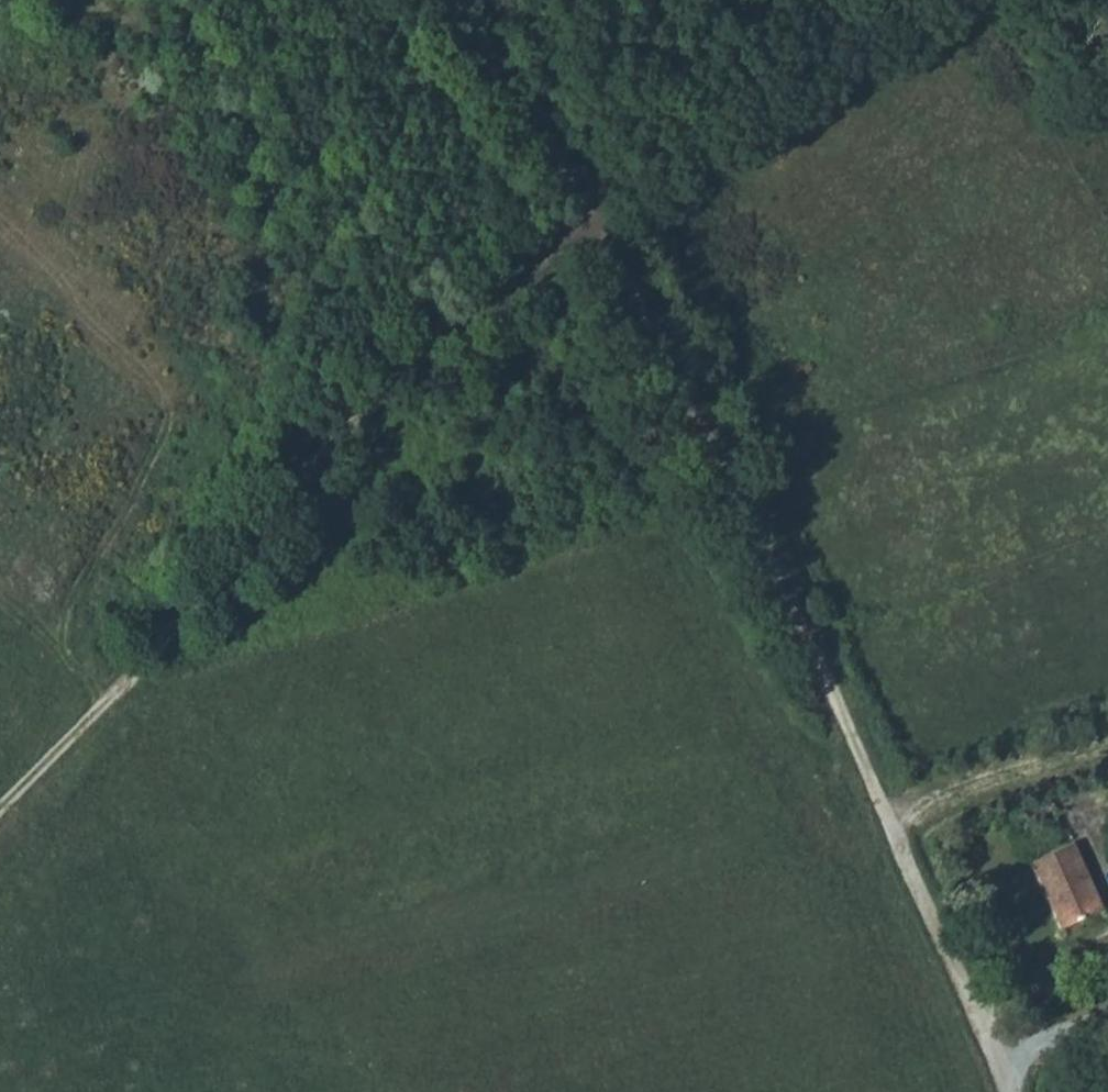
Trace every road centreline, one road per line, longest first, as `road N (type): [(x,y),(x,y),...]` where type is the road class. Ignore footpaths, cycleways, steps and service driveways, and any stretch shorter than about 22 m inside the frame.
road 1 (unclassified): [(1010,1091),(748,509),(591,222)]
road 2 (track): [(0,815),(378,397),(591,222)]
road 3 (track): [(591,222),(883,0)]
road 4 (track): [(449,0),(591,222)]
road 5 (track): [(887,814),(1107,743)]
road 6 (track): [(116,694),(0,595)]

